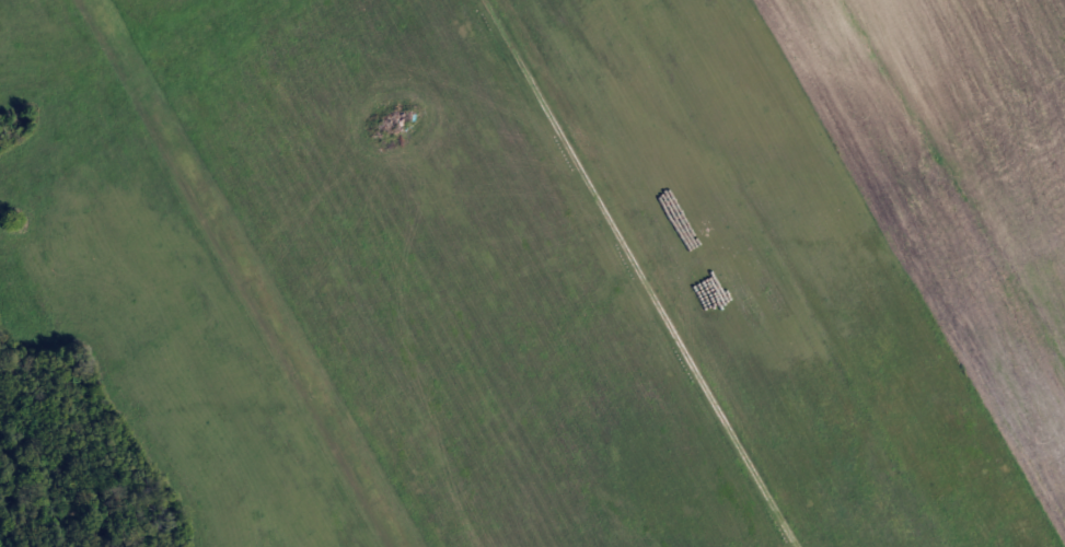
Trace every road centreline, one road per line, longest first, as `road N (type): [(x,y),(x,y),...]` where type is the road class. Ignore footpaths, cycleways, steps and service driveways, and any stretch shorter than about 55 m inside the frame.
road 1 (residential): [(485,0),(796,546)]

